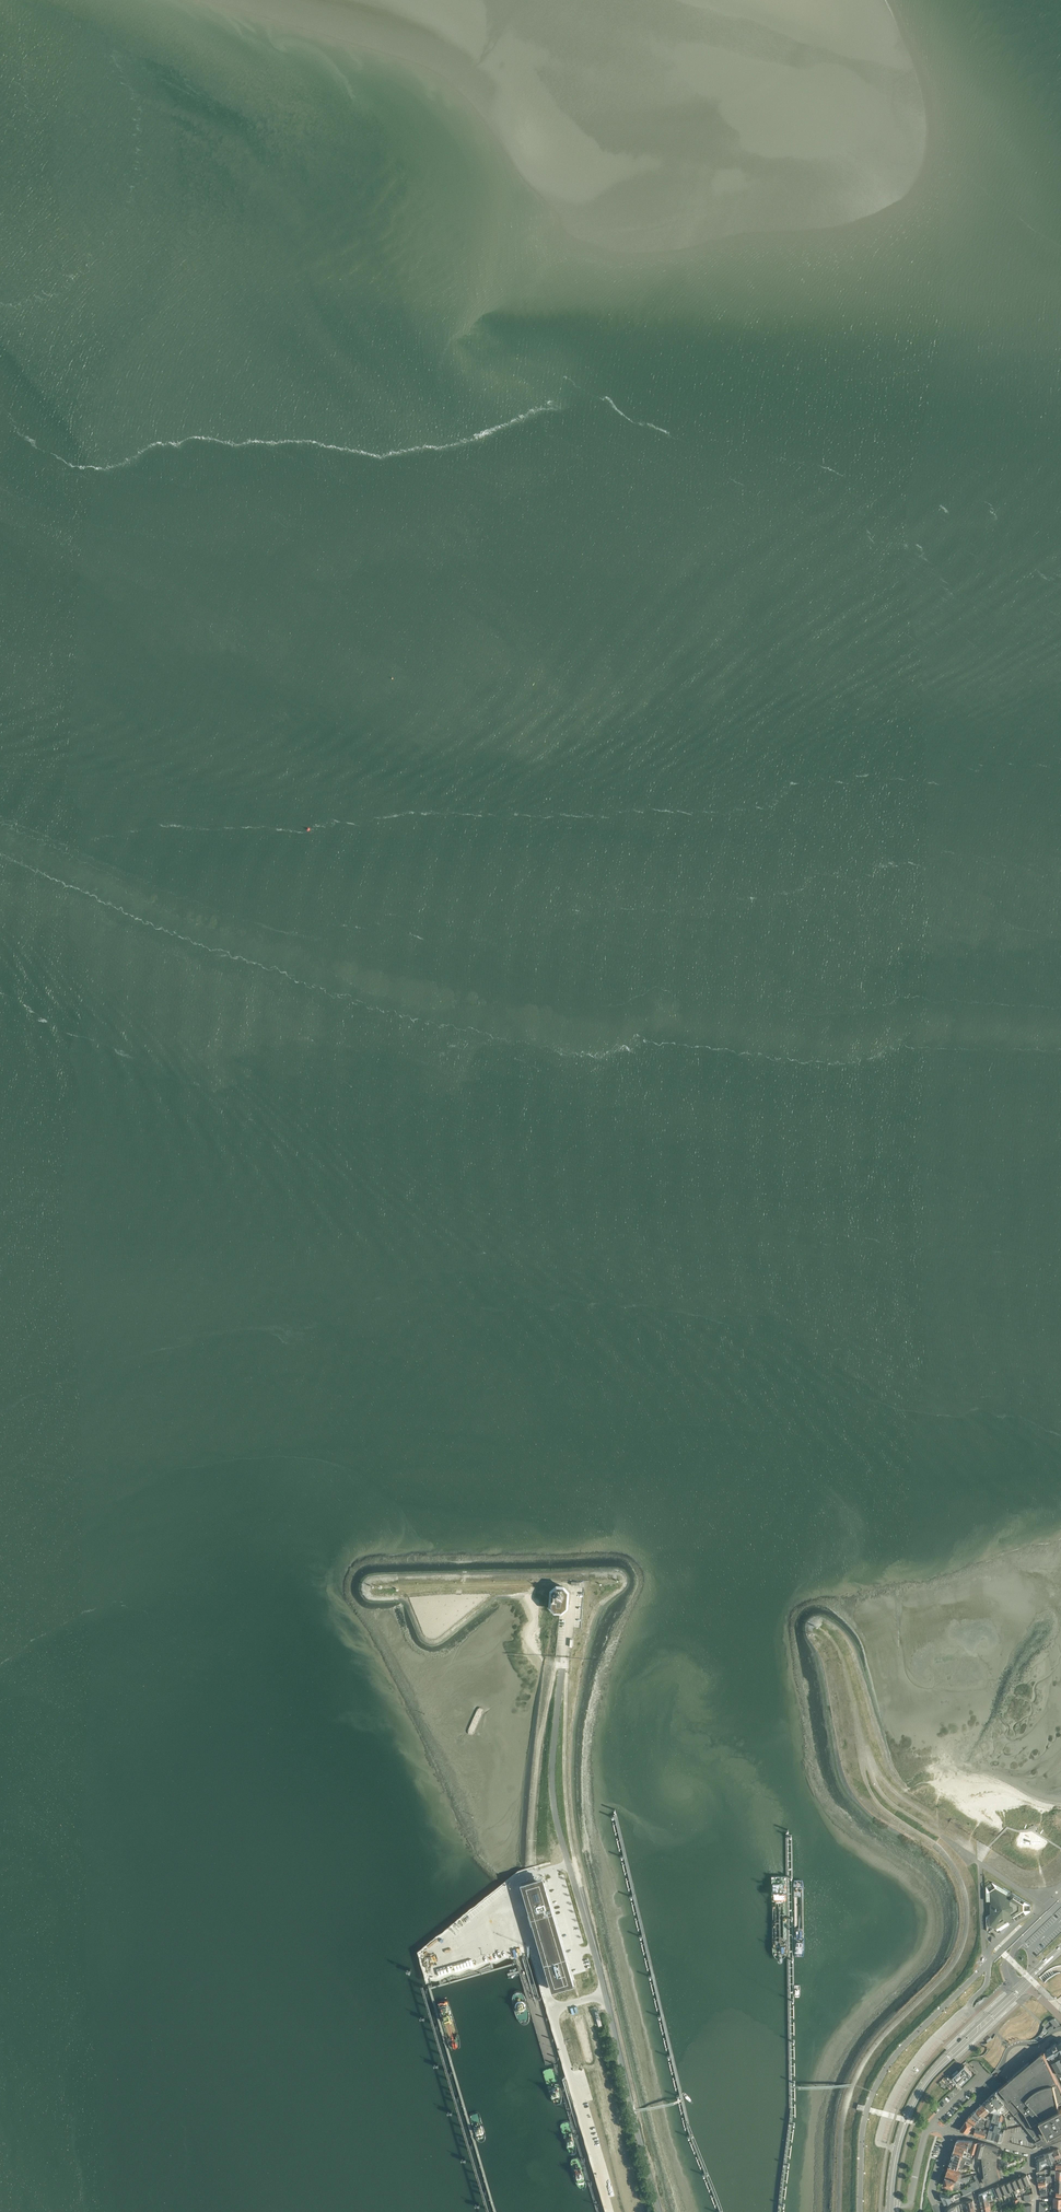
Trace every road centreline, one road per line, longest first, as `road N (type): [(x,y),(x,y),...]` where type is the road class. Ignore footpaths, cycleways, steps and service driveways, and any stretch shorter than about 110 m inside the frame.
road 1 (unclassified): [(660,2211),(553,1808),(574,1588)]
road 2 (residential): [(948,2133),(997,2084),(983,2072),(929,2129)]
road 3 (secondary): [(926,2083),(1026,1986)]
road 4 (secondary): [(1021,1982),(926,2083)]
road 5 (secondary): [(926,2083),(897,2149),(892,2207)]

